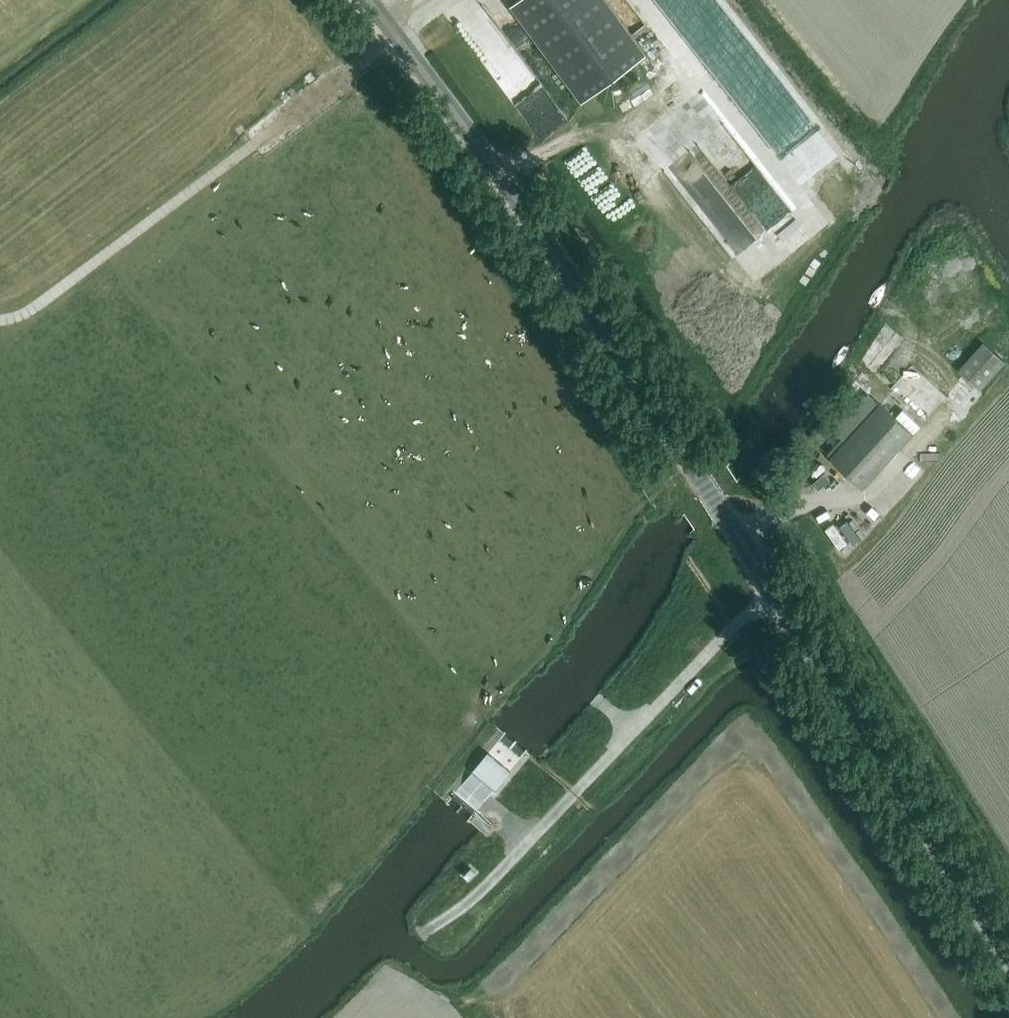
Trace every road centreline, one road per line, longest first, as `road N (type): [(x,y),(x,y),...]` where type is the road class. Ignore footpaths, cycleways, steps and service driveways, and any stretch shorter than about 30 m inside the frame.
road 1 (tertiary): [(1008,957),(717,507),(365,0)]

